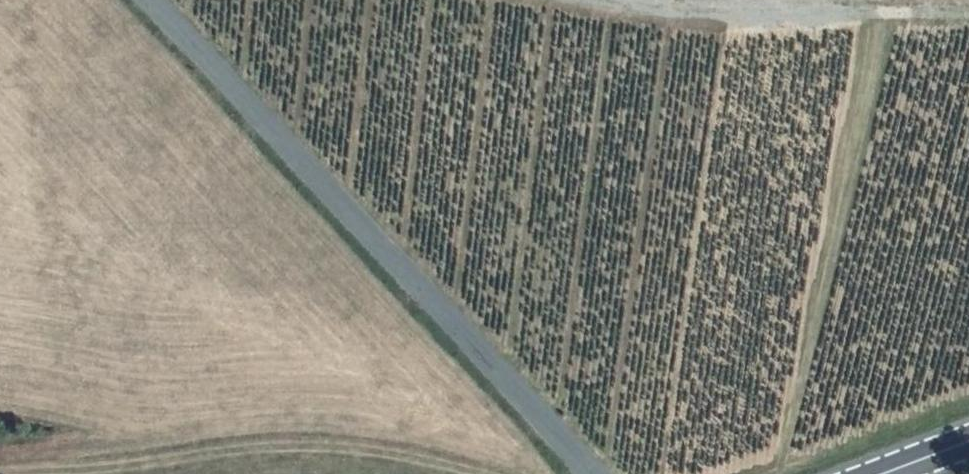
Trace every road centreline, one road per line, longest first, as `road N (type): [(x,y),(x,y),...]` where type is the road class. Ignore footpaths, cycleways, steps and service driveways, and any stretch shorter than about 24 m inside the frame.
road 1 (tertiary): [(591,473),(150,0)]
road 2 (track): [(8,473),(286,444),(360,445),(489,473)]
road 3 (track): [(968,13),(666,13),(588,0)]

